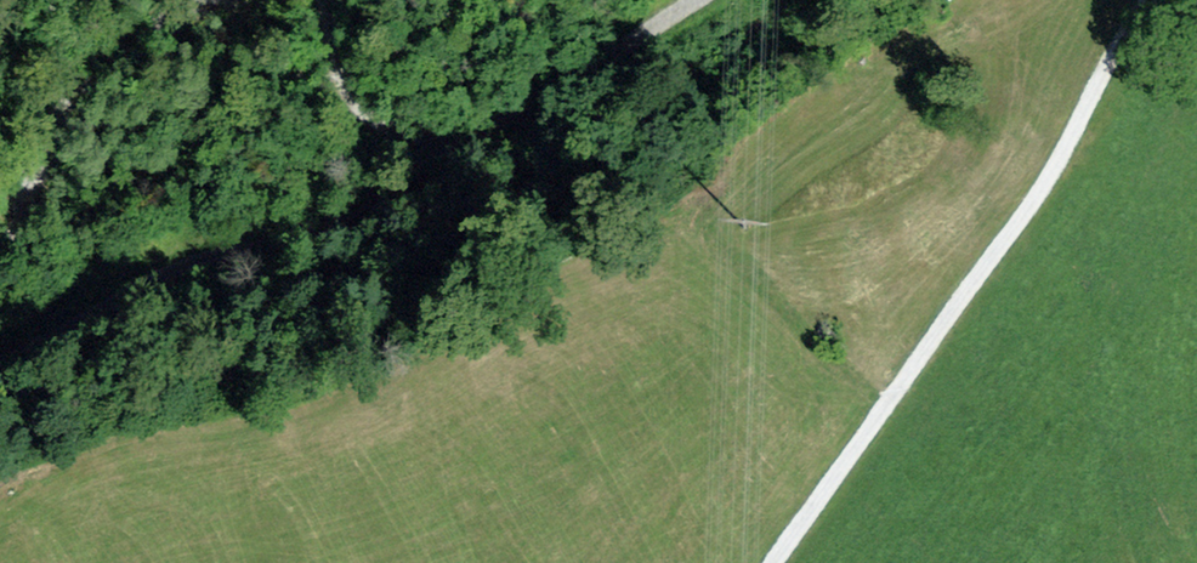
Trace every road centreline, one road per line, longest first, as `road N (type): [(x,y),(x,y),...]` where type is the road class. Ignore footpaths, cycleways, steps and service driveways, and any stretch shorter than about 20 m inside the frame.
road 1 (track): [(780,562),(1084,113),(1150,0)]
road 2 (track): [(448,143),(385,197),(327,229),(149,284),(0,364)]
road 3 (track): [(448,143),(488,127),(683,0)]
road 4 (track): [(317,0),(332,74),(351,100),(448,143)]

